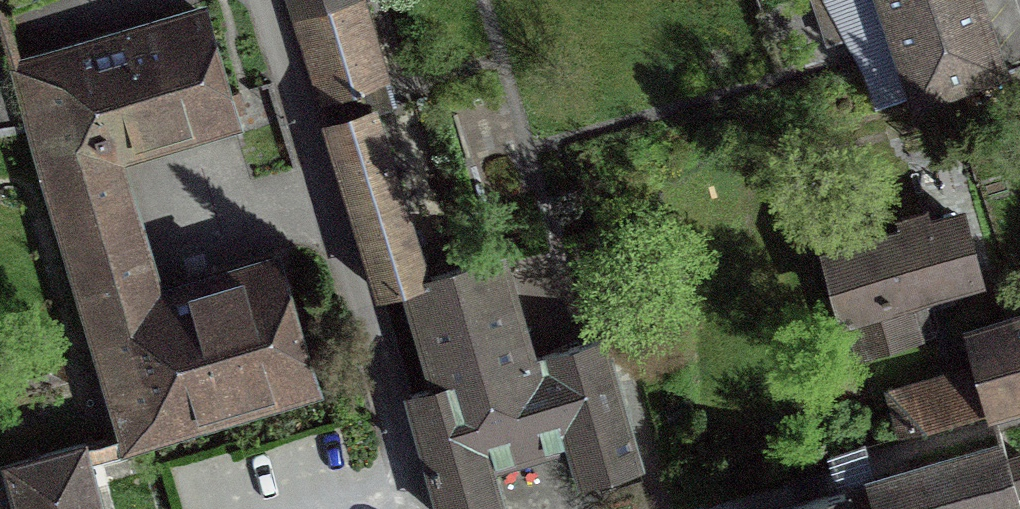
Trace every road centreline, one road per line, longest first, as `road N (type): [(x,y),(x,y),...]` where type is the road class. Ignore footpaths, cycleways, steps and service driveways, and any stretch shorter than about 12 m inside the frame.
road 1 (residential): [(416,508),(259,0)]

